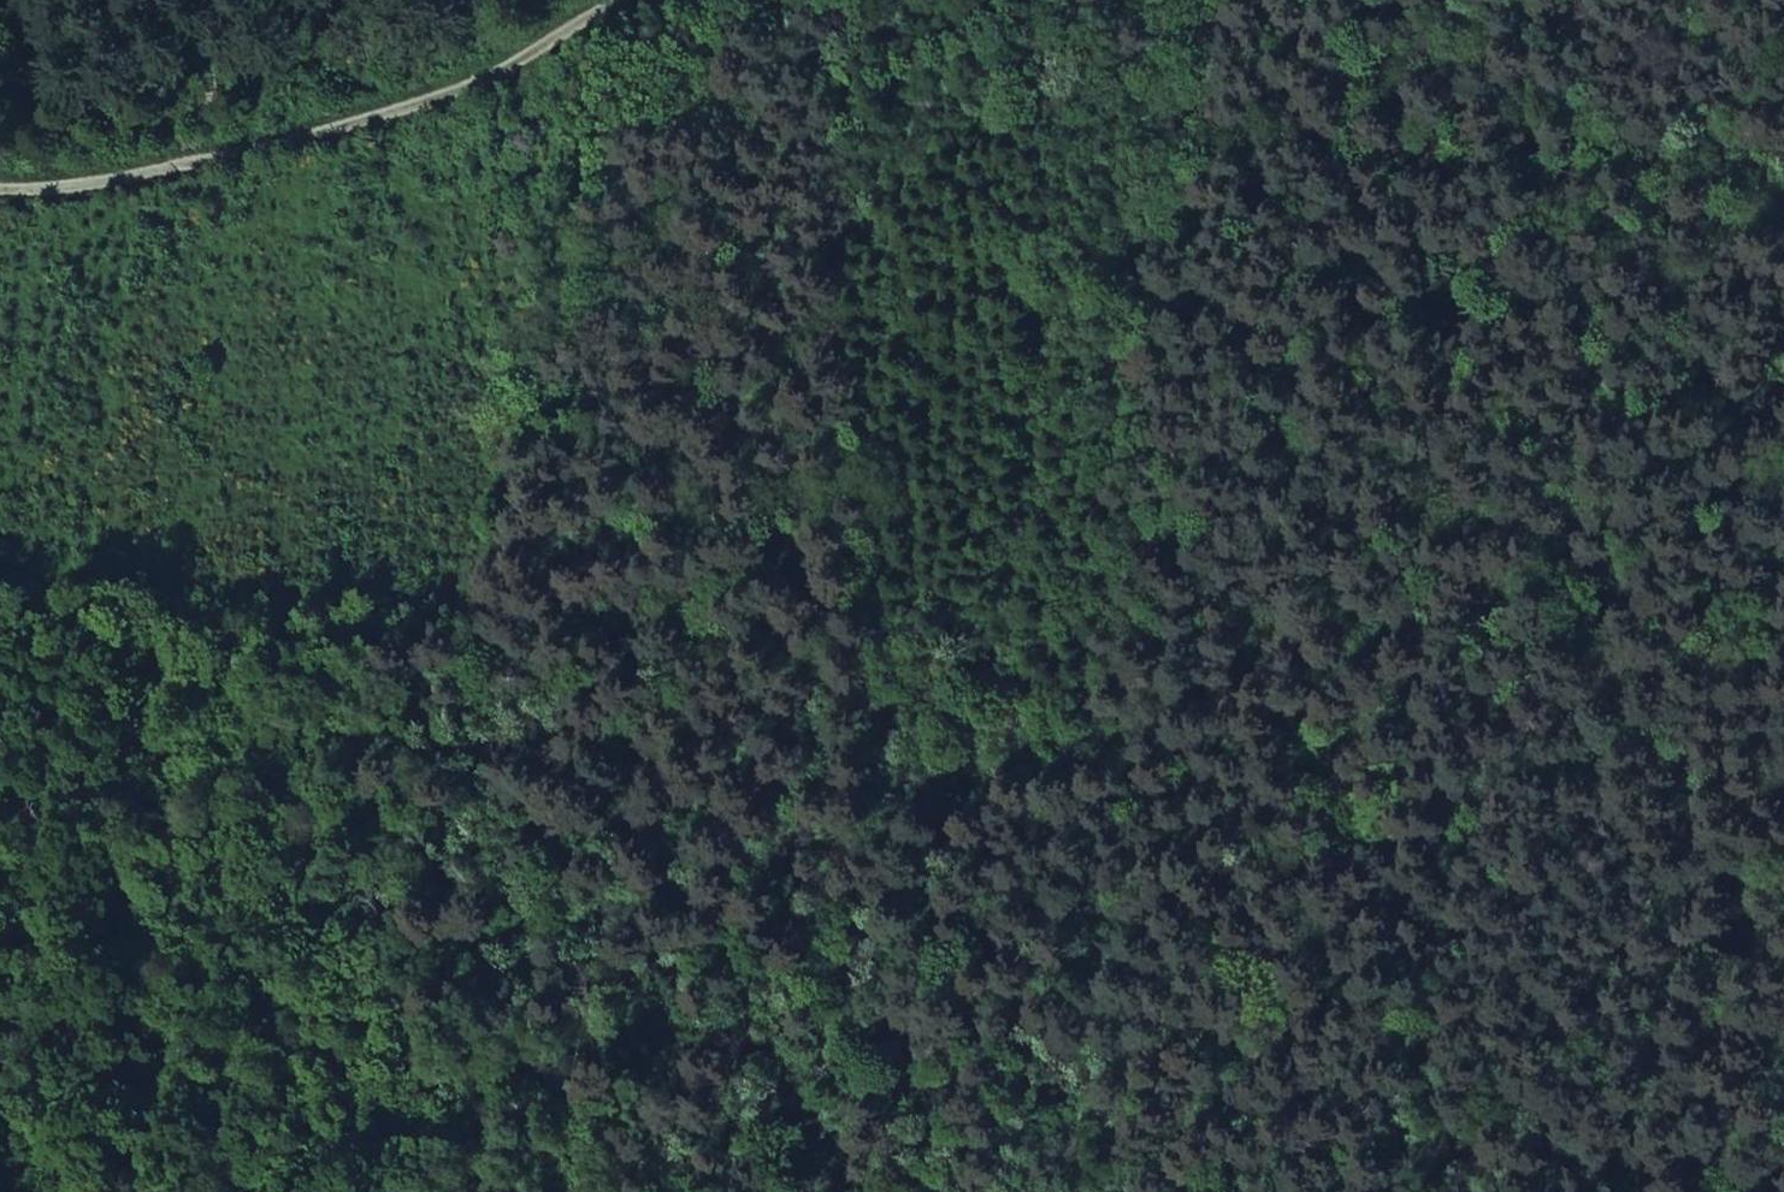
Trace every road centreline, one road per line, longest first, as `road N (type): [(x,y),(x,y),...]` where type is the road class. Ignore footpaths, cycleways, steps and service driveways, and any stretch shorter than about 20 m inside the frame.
road 1 (track): [(622,0),(511,63),(195,162),(142,172),(0,174)]

